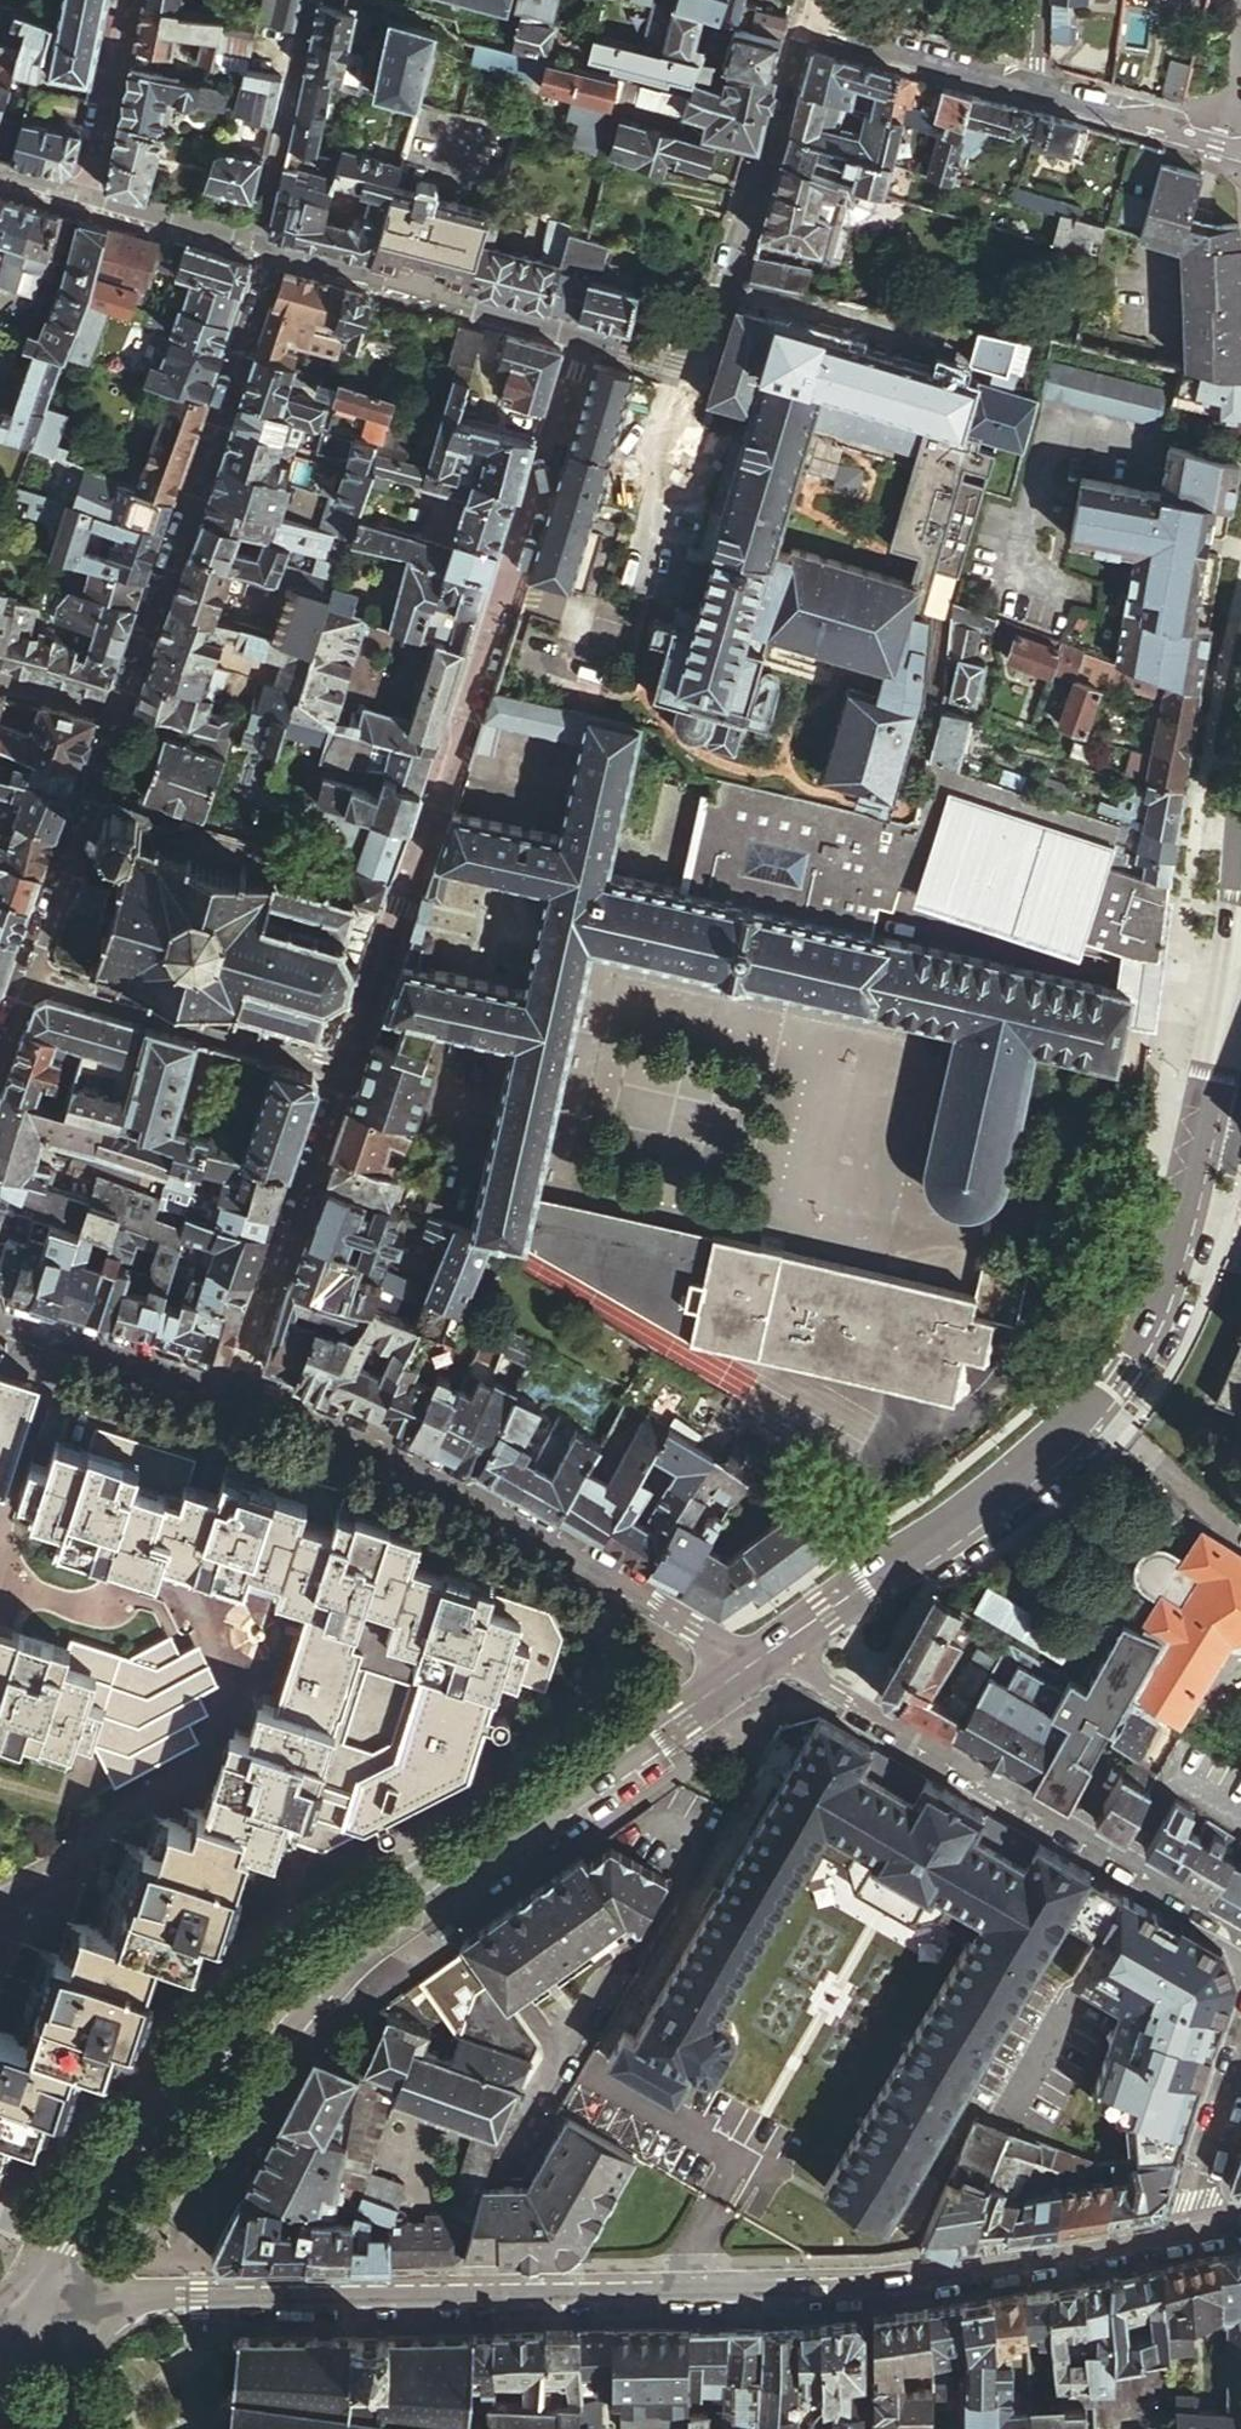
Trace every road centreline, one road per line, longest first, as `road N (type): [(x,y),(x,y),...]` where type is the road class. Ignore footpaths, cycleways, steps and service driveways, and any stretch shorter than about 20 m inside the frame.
road 1 (tertiary): [(116,2298),(818,2286),(1179,2235)]
road 2 (tertiary): [(1240,927),(1179,1218),(1113,1369),(1032,1472),(767,1655)]
road 3 (residential): [(345,1074),(580,342)]
road 4 (residential): [(752,1665),(367,1463),(229,1400)]
road 5 (residential): [(1240,1932),(767,1655)]
road 6 (tertiary): [(752,1665),(355,1954)]
road 7 (residential): [(580,342),(687,369),(802,24)]
road 8 (tertiary): [(116,2298),(355,1954)]
road 9 (tertiary): [(355,1954),(243,2009),(166,2076),(105,2148),(60,2233)]
road 10 (residential): [(229,1400),(345,1074)]
road 11 (residential): [(345,1074),(18,978)]
road 12 (residential): [(271,252),(580,342)]
road 13 (residential): [(177,521),(271,252)]
road 14 (residential): [(18,978),(110,714)]
road 15 (residential): [(307,0),(243,244)]
road 16 (residential): [(229,1400),(0,1326)]
road 17 (residential): [(1031,83),(802,24)]
road 18 (residential): [(1240,137),(1031,83)]
road 19 (residential): [(123,0),(81,202)]
road 20 (residential): [(110,714),(177,521)]
road 21 (residential): [(1179,2235),(1240,2053)]
road 22 (residential): [(243,244),(81,202)]
road 23 (residential): [(177,521),(23,465)]
road 24 (tertiary): [(1240,780),(1227,900),(1240,927)]

